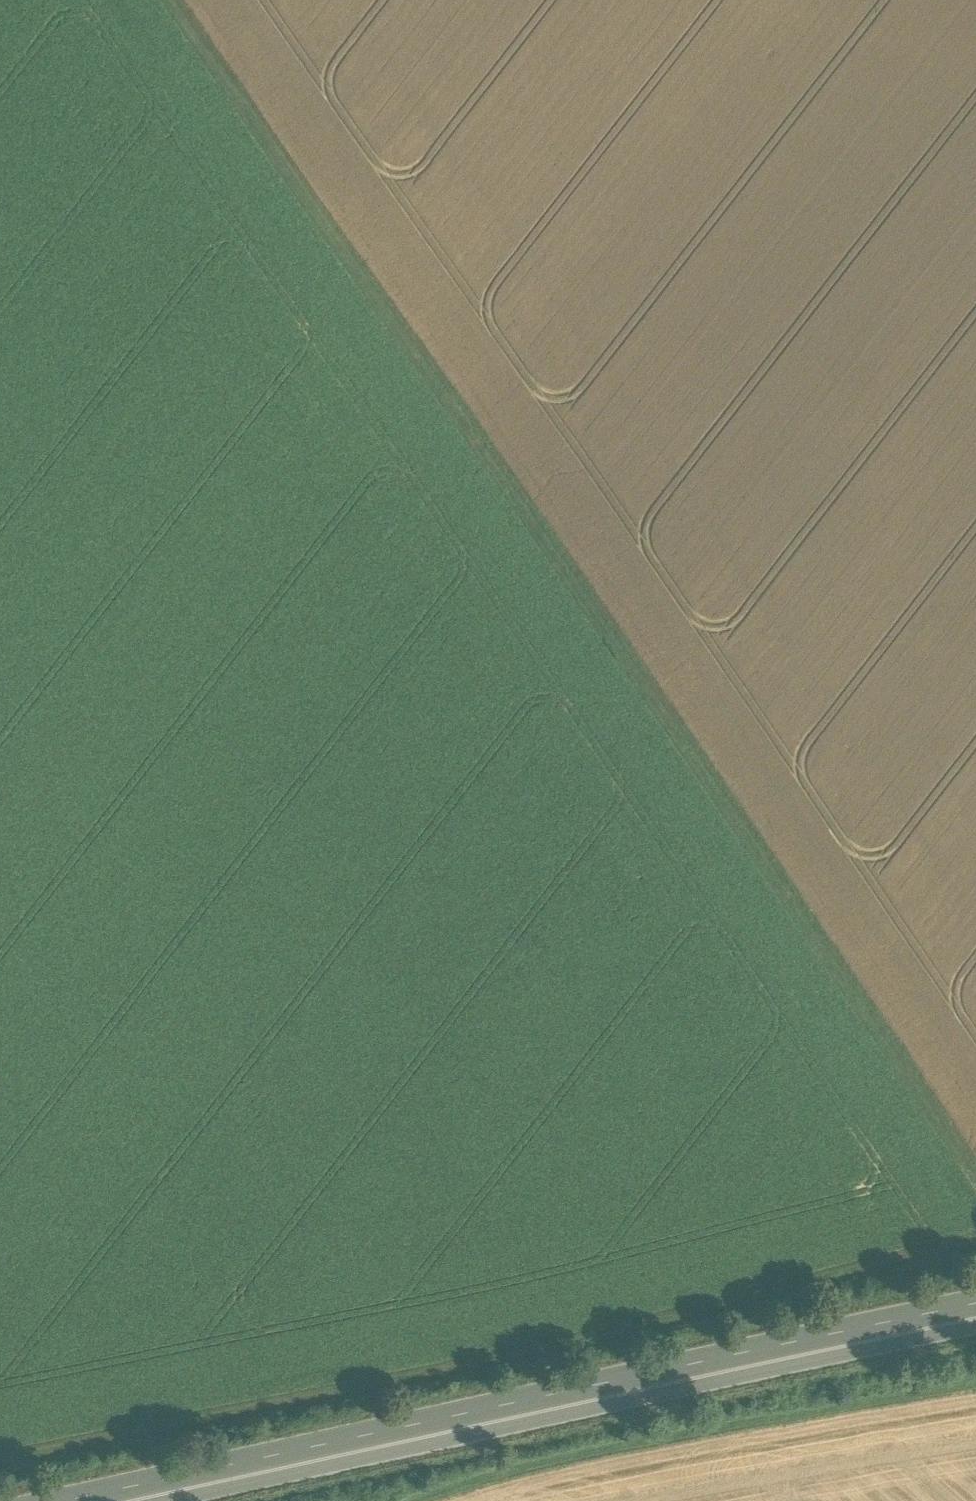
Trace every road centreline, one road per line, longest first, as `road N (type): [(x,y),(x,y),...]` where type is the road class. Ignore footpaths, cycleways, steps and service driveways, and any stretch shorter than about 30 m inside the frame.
road 1 (track): [(167,0),(581,585),(975,1168)]
road 2 (track): [(975,1241),(644,1324),(0,1462)]
road 3 (primary): [(975,1307),(91,1500)]
road 4 (track): [(975,1384),(509,1469),(410,1500)]

